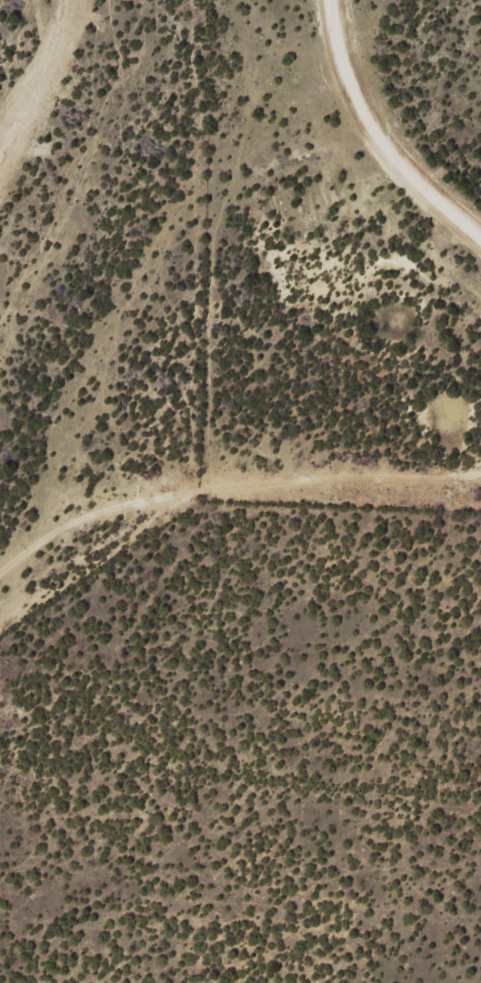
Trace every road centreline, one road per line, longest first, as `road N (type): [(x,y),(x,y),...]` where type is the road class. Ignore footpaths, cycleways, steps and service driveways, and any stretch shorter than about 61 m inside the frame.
road 1 (residential): [(0,606),(49,563),(154,512),(480,487)]

